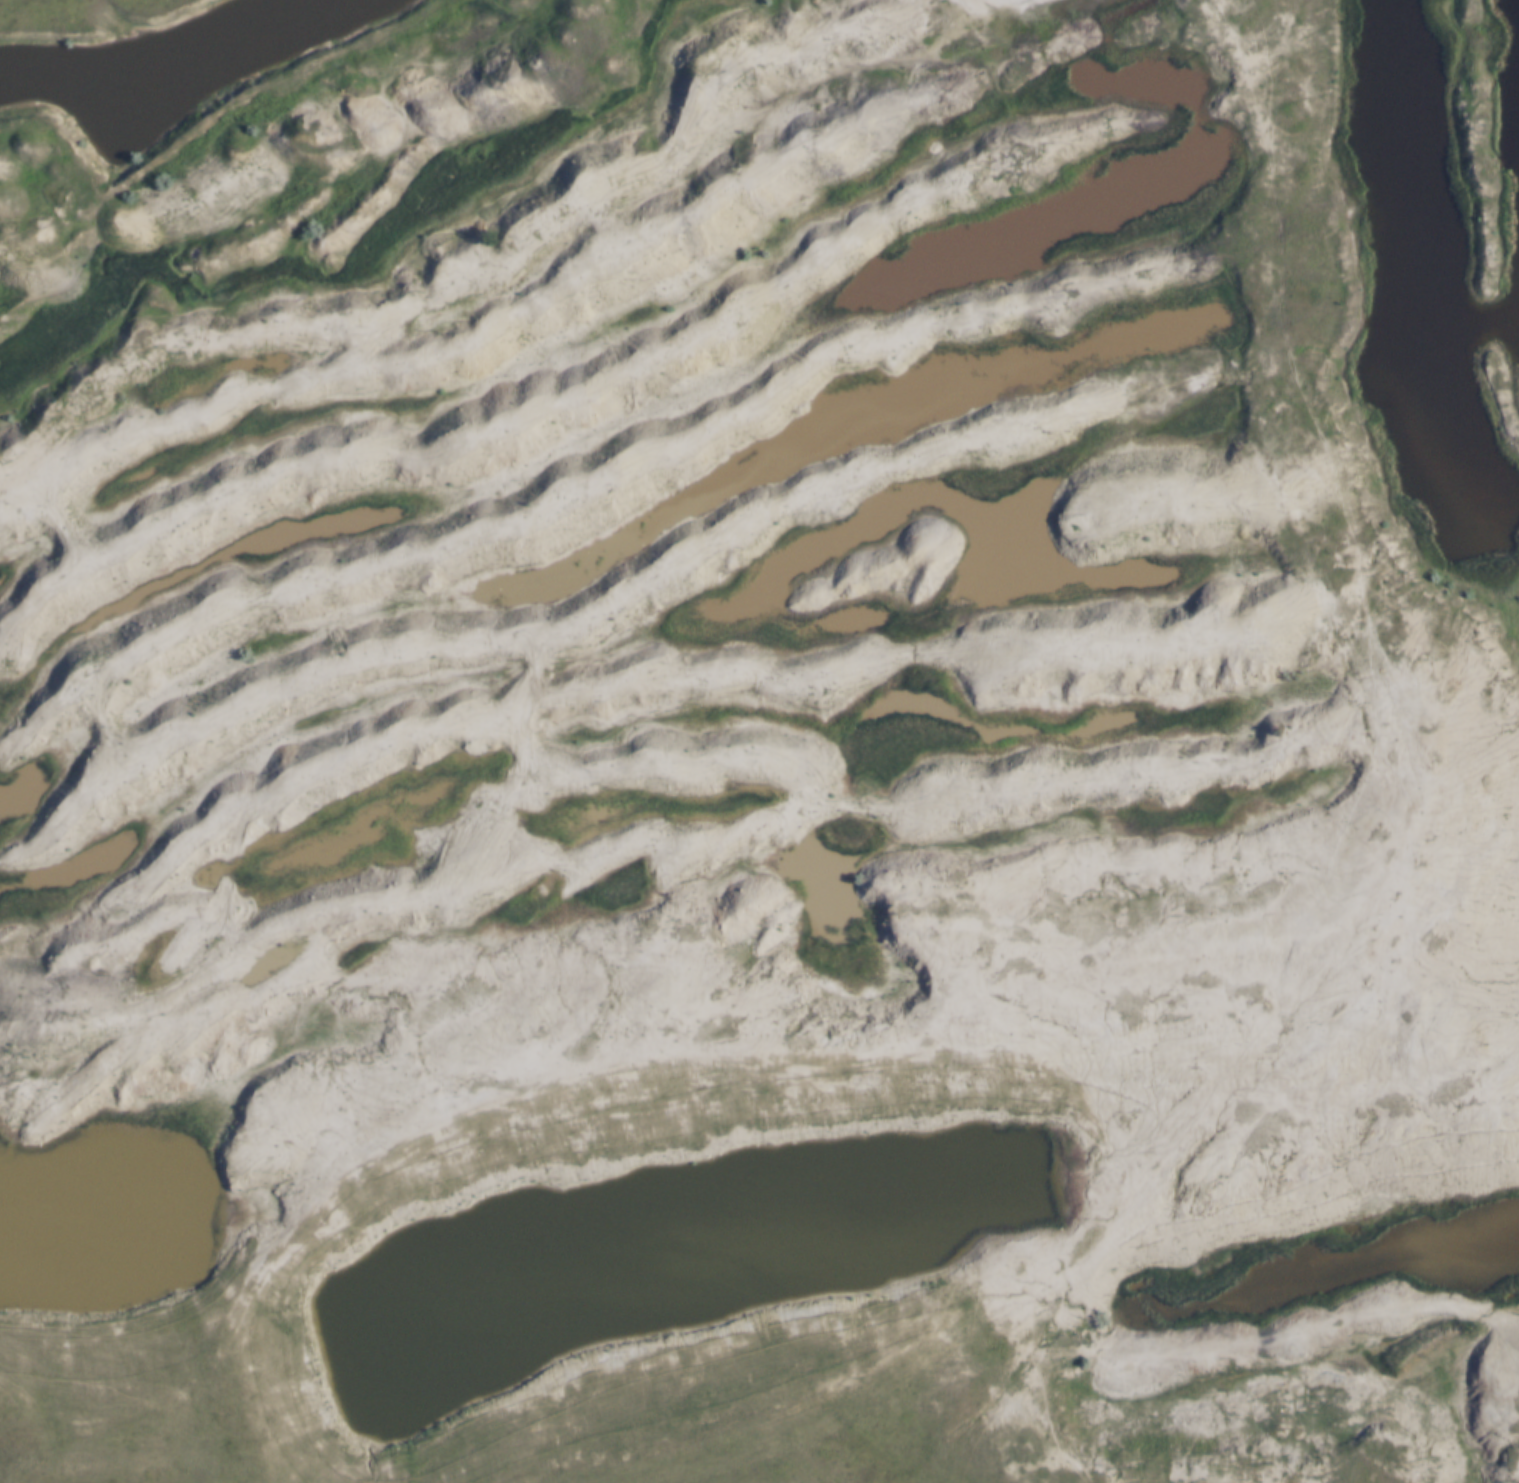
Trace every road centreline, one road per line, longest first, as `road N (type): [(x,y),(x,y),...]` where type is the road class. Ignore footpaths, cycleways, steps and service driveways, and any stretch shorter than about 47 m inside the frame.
road 1 (track): [(495,1482),(646,1417),(751,1397),(821,1406),(905,1482)]
road 2 (track): [(0,1413),(18,1404),(102,1401),(154,1408),(273,1482)]

